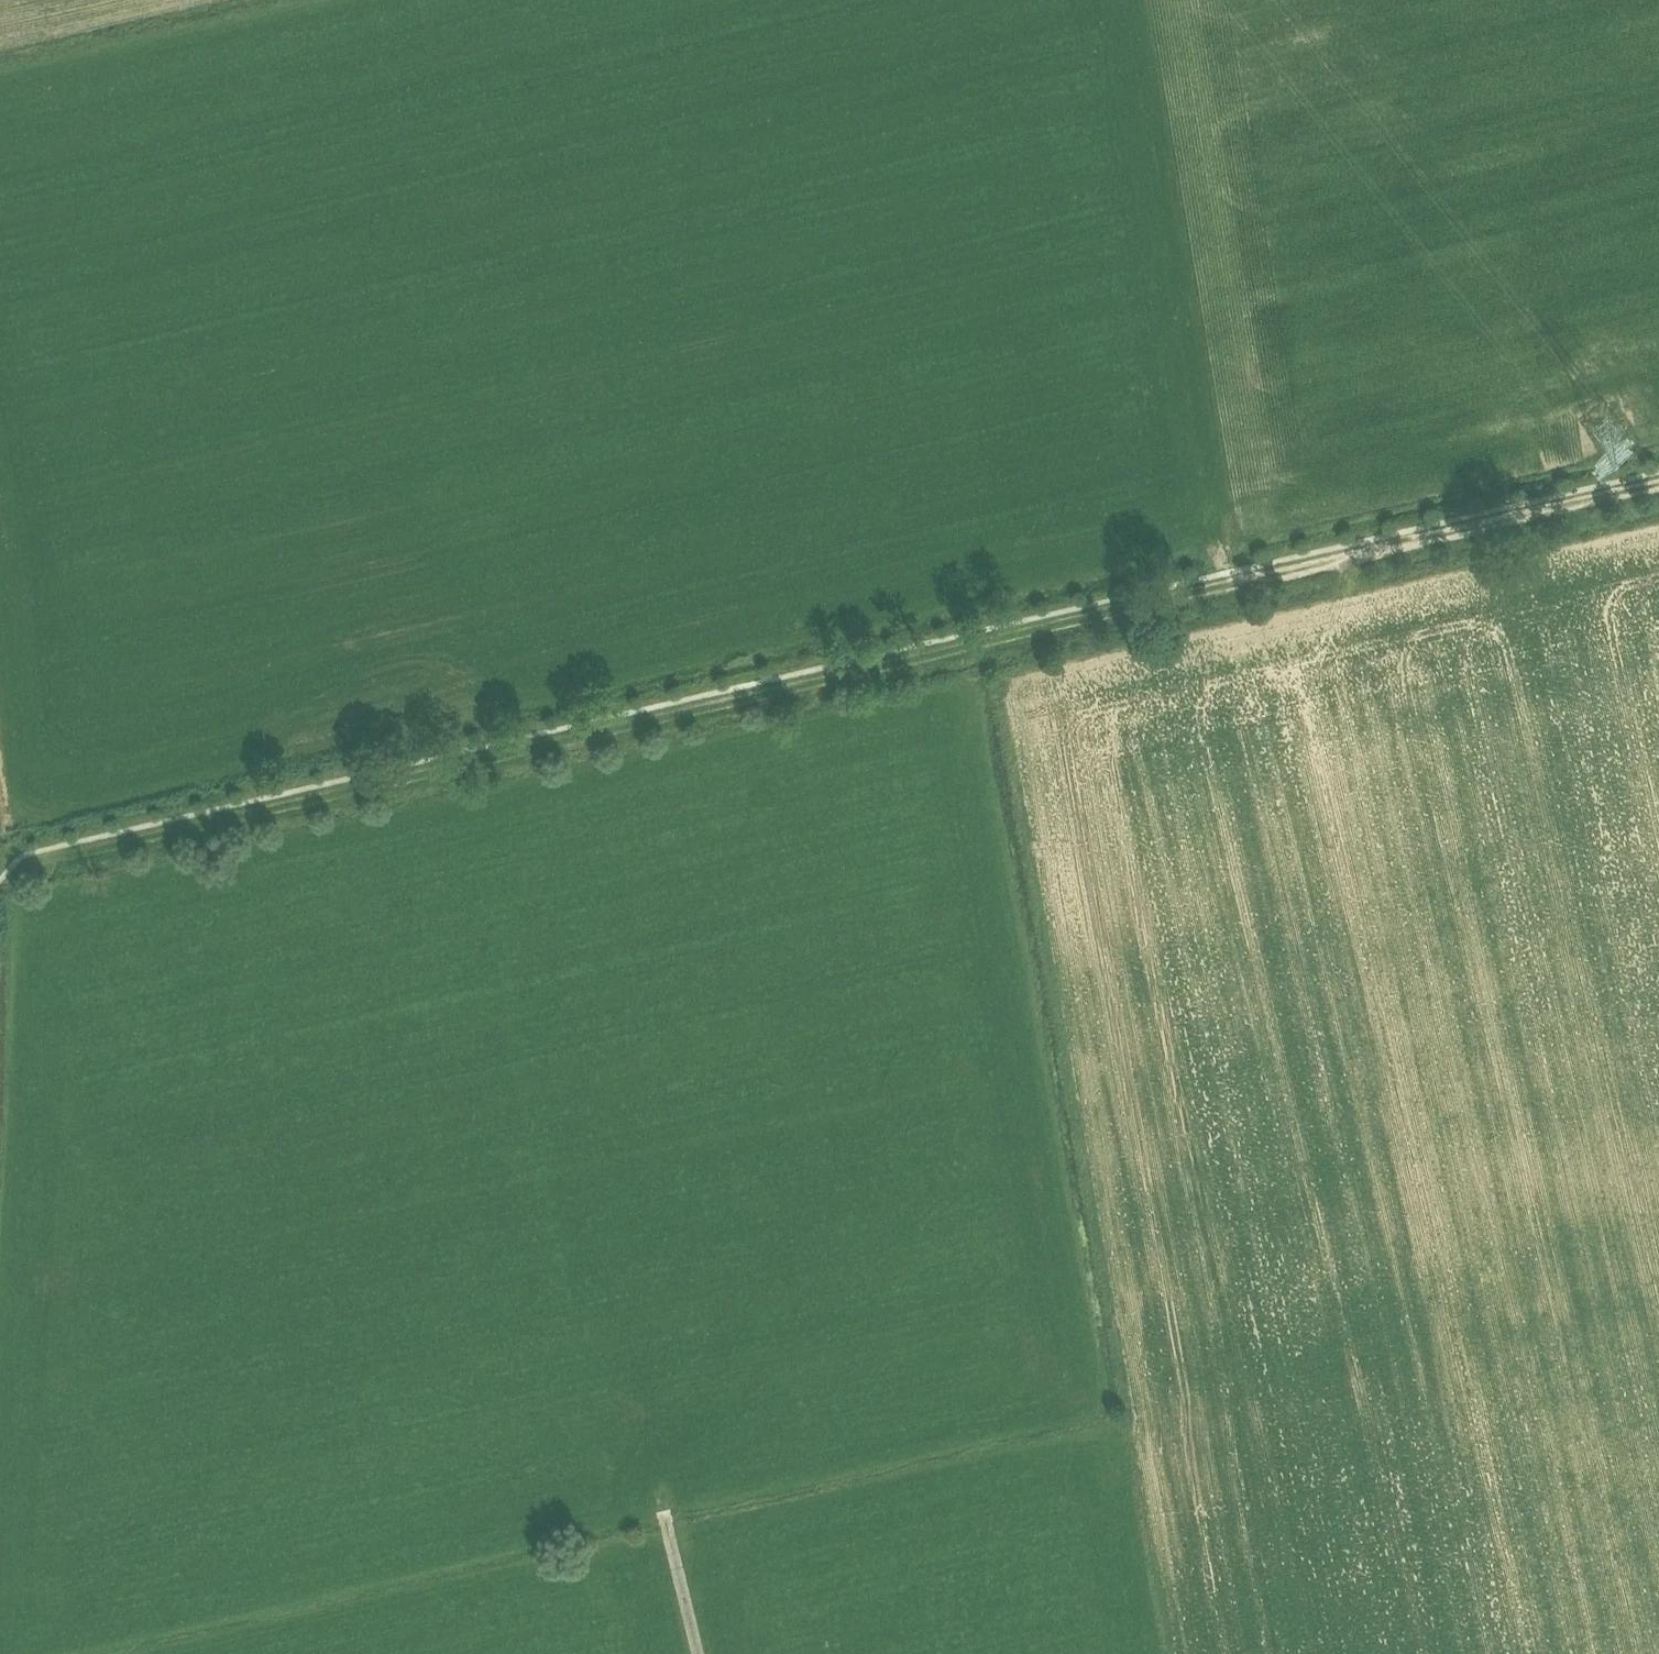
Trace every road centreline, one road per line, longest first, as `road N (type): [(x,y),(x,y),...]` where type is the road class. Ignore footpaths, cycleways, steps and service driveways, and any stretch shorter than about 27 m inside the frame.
road 1 (track): [(10,866),(1658,483)]

